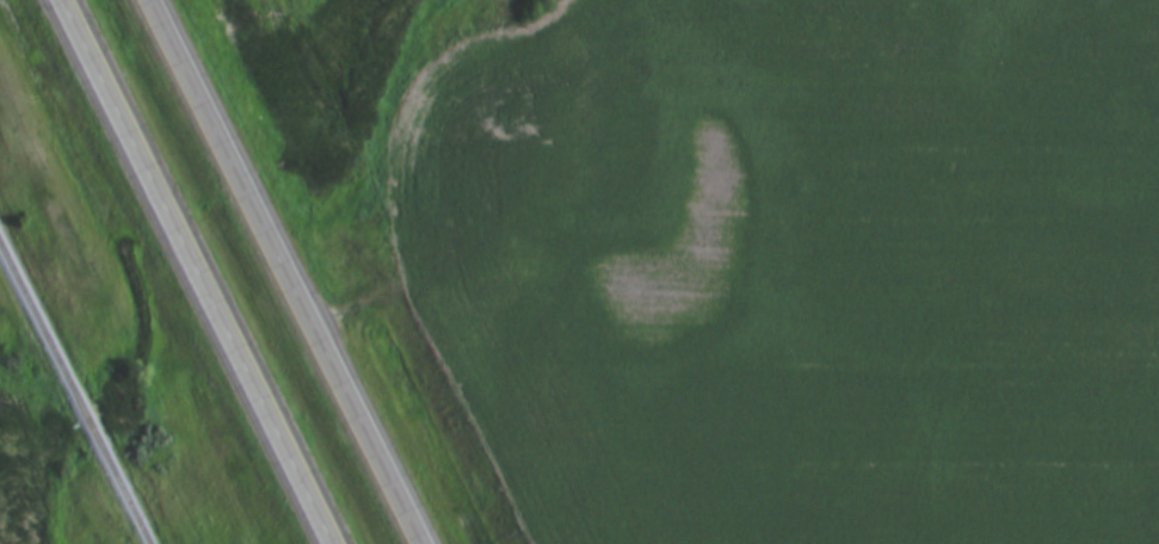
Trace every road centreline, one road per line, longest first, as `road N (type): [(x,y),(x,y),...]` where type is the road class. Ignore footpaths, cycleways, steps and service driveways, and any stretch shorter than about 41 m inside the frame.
road 1 (trunk): [(424,543),(153,0)]
road 2 (trunk): [(62,0),(333,543)]

